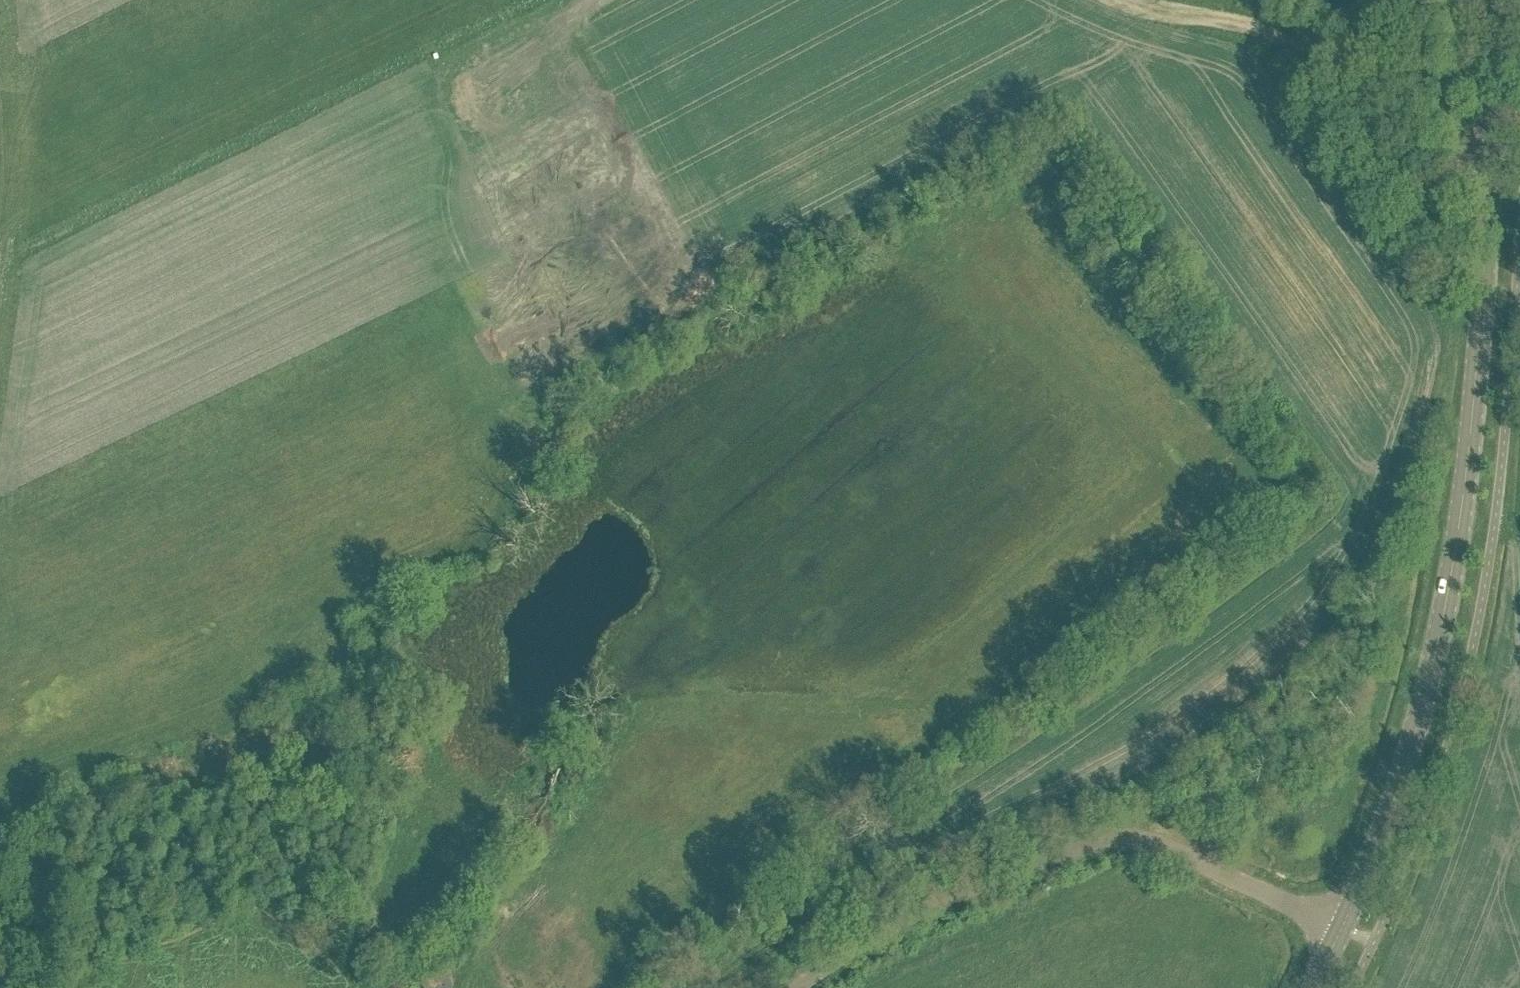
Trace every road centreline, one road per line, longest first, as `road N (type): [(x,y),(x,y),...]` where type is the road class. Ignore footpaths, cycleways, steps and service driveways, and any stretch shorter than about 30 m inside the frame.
road 1 (secondary): [(1342,930),(1391,823),(1461,523),(1506,0)]
road 2 (unclassified): [(781,987),(909,915),(1130,839),(1171,850),(1342,930)]

